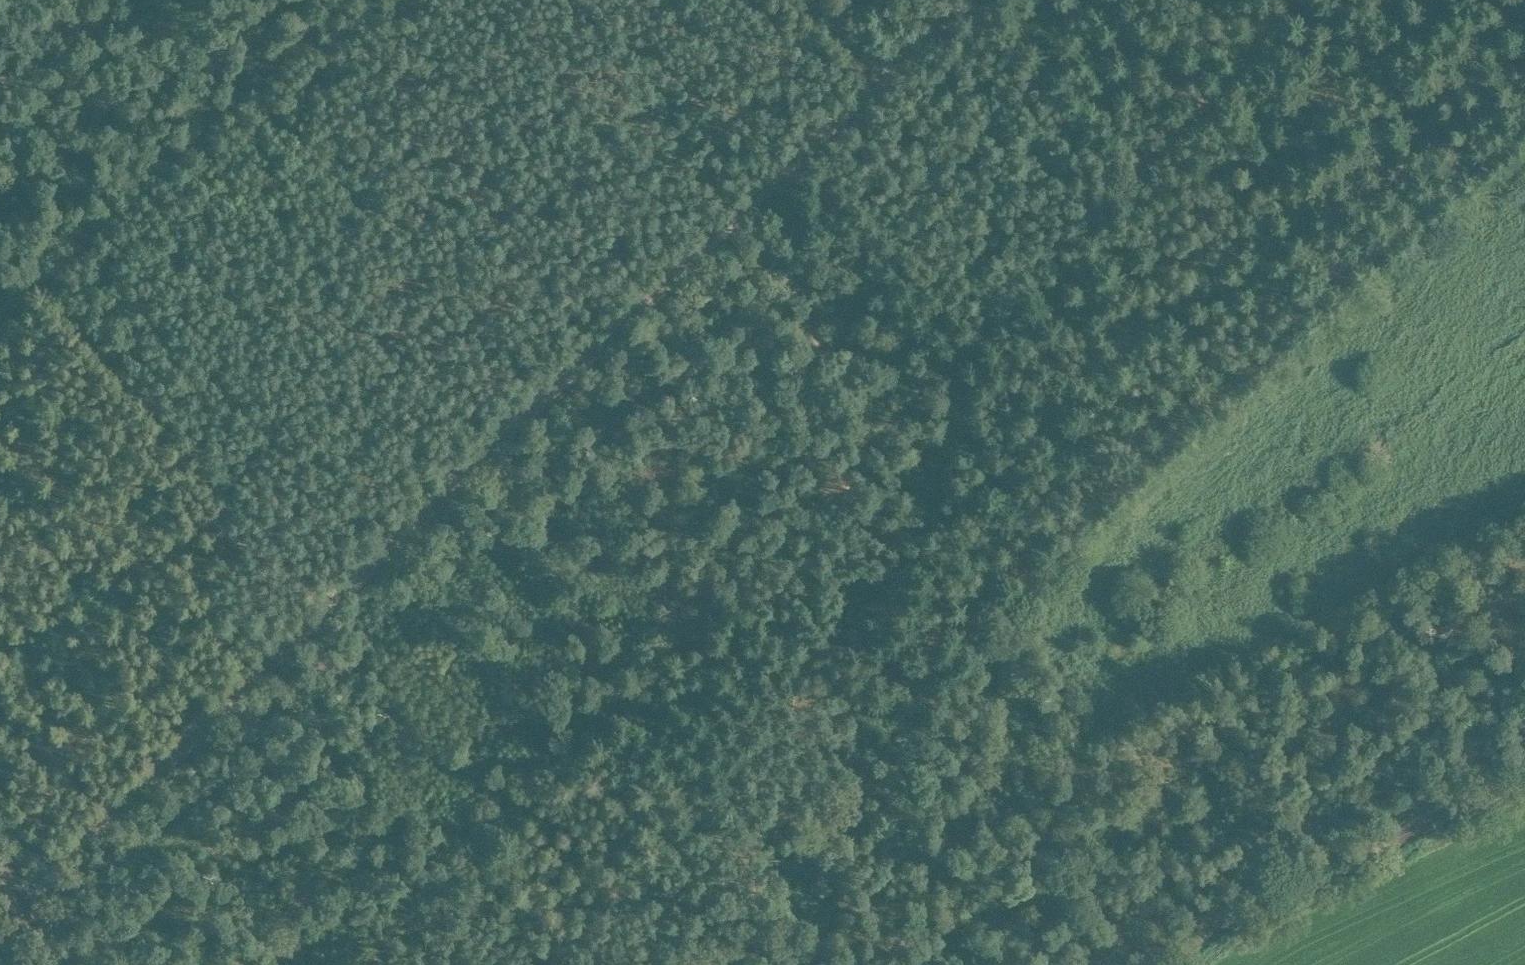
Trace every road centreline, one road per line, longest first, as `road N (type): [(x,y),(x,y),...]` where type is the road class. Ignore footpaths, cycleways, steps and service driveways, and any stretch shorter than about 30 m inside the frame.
road 1 (track): [(359,964),(1307,0)]
road 2 (track): [(22,883),(955,0)]
road 3 (track): [(0,293),(325,0)]
road 4 (track): [(1190,964),(1212,945),(1524,788)]
road 5 (track): [(0,856),(83,964)]

